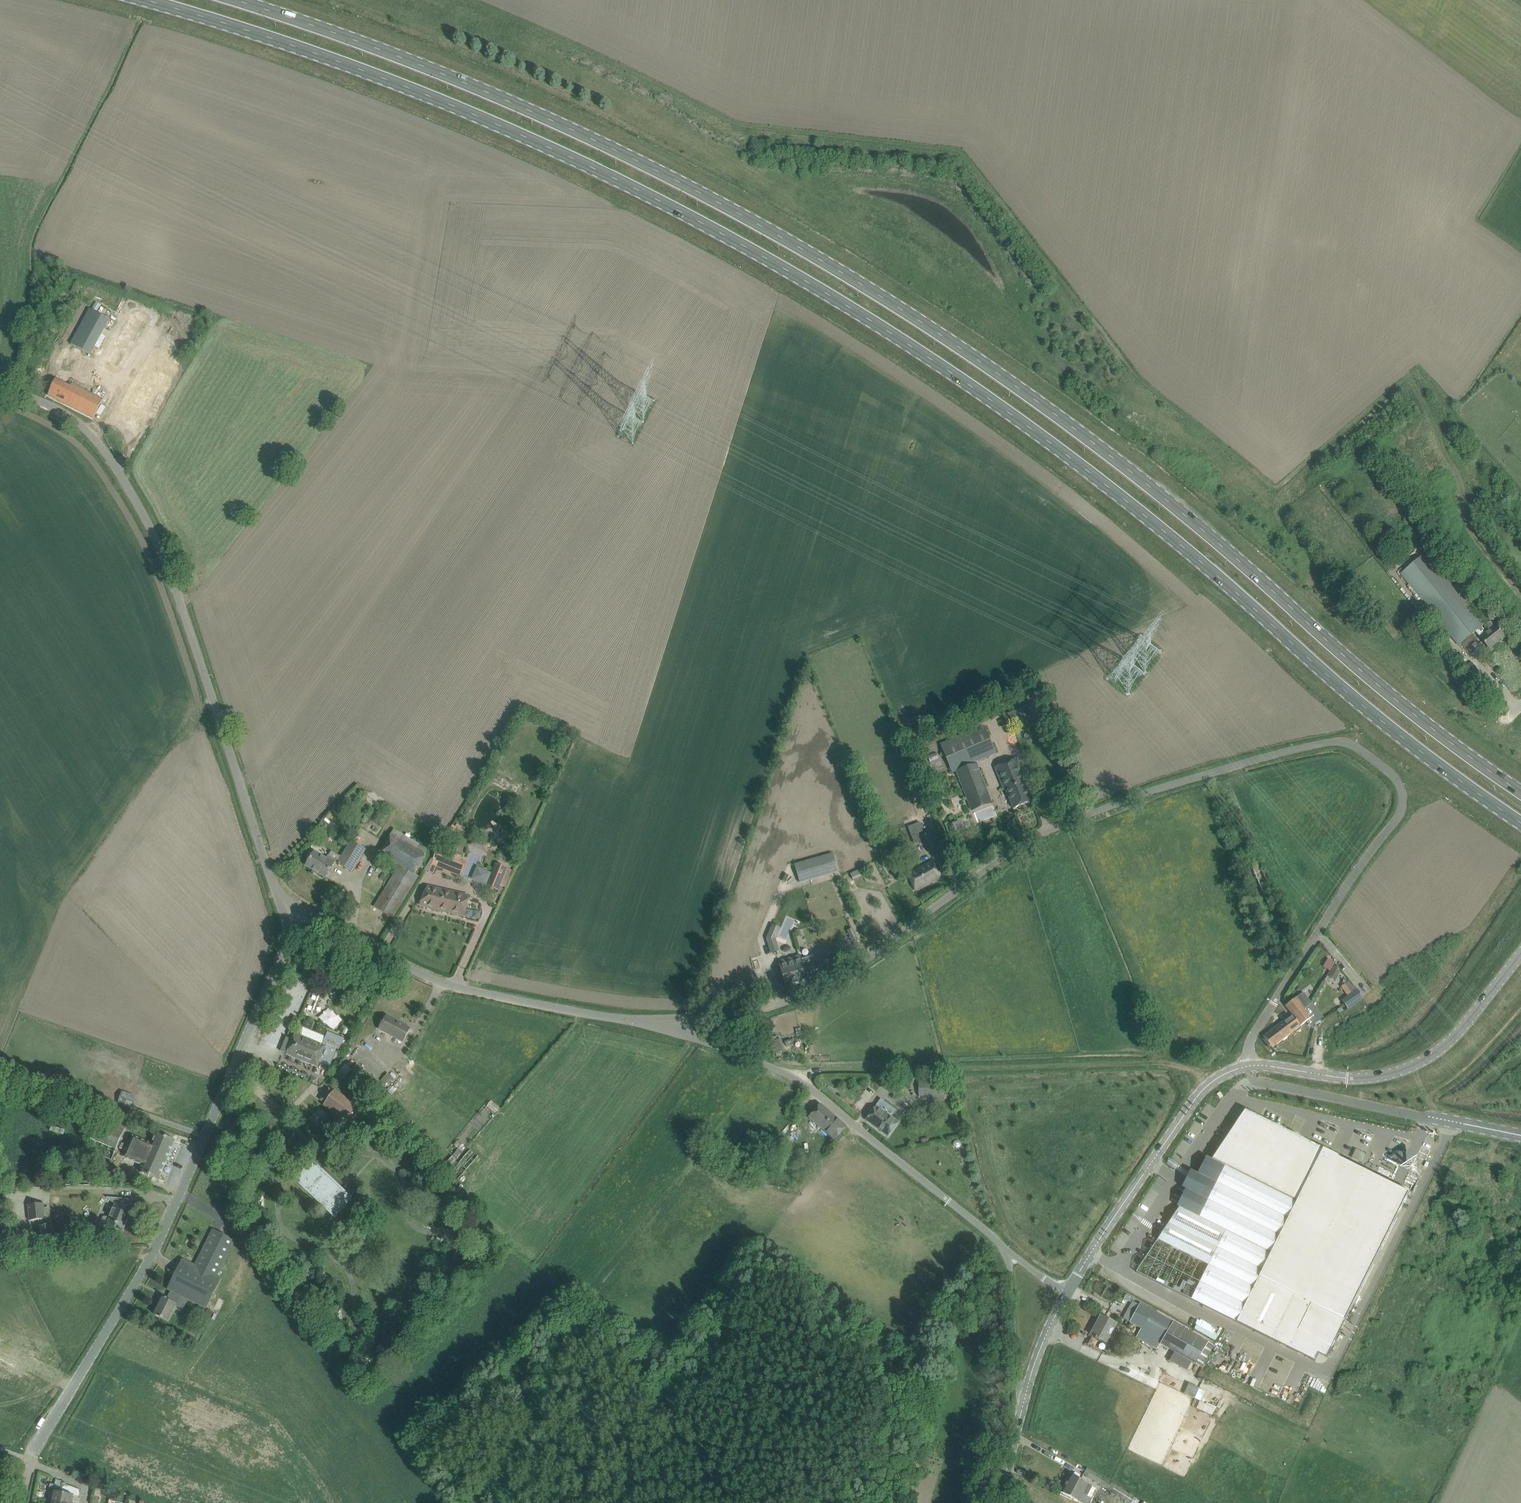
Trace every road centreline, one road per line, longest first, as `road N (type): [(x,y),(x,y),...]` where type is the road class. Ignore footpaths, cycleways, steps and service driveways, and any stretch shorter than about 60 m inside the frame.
road 1 (primary): [(147,0),(332,59),(534,141),(831,296),(1061,451),(1416,748),(1520,823)]
road 2 (primary): [(1520,791),(1365,676),(1078,432),(846,276),(737,213),(494,95),(233,0)]
road 3 (unclassified): [(674,1027),(833,987),(1028,842),(1082,819),(1252,761),(1348,742),(1396,777),(1403,798),(1397,818),(1250,1041),(1251,1066)]
road 4 (unclassified): [(290,911),(269,872),(177,591),(130,491),(84,428),(0,387)]
road 5 (unclassified): [(29,1464),(154,1252),(277,969),(290,911)]
road 6 (unclassified): [(1007,1251),(793,1076),(674,1027)]
road 7 (unclassified): [(674,1027),(464,989),(290,911)]
road 8 (unclassified): [(1520,954),(1444,1047),(1414,1066),(1346,1078),(1251,1066)]
road 9 (unclassified): [(1066,1294),(1195,1098),(1217,1077),(1251,1066)]
road 10 (unclassified): [(1022,1408),(1007,1251)]
road 11 (unclassified): [(1022,1408),(1066,1294)]

